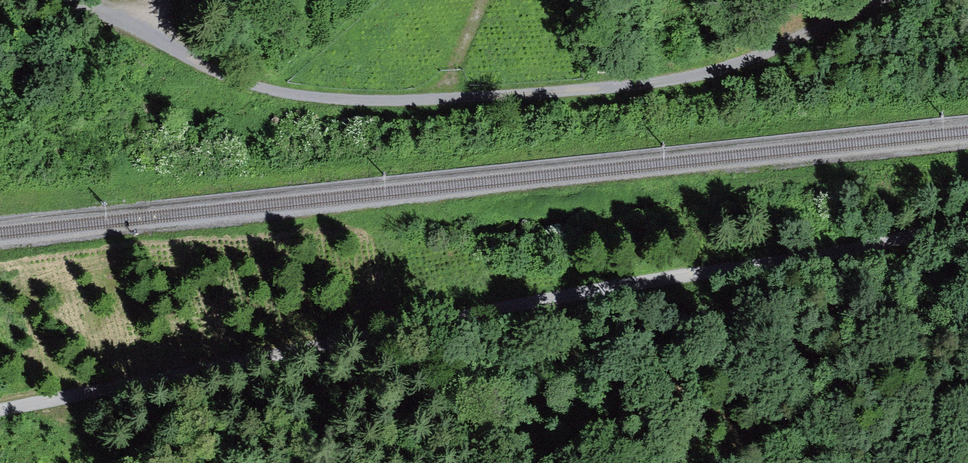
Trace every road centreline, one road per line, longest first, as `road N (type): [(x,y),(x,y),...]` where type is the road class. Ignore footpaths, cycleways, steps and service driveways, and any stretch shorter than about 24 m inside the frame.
road 1 (track): [(0,412),(700,273),(834,255),(967,220)]
road 2 (track): [(61,0),(256,88),(399,100),(686,77),(880,0)]

